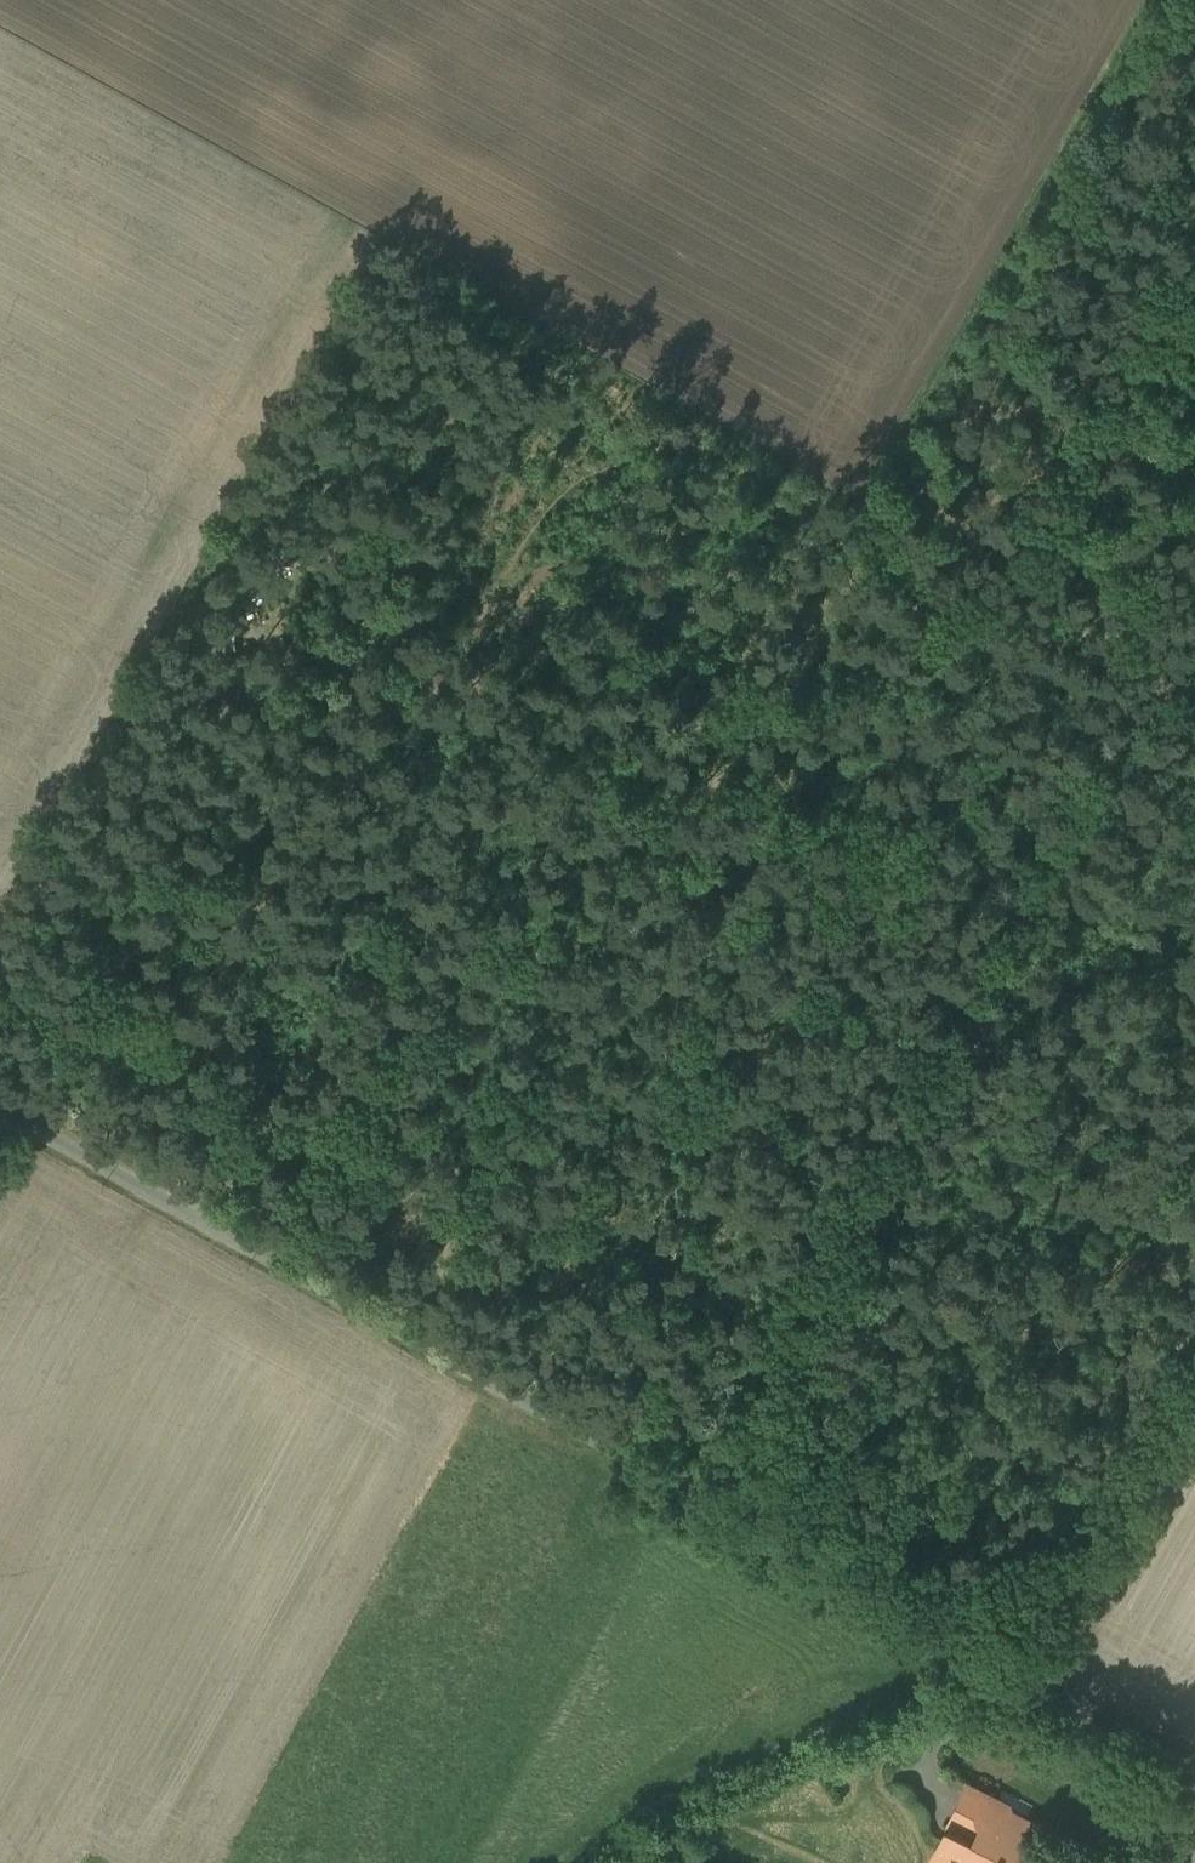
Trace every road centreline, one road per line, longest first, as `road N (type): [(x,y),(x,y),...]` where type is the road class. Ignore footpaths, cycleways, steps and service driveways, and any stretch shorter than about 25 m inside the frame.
road 1 (unclassified): [(1194,1770),(0,1113)]

